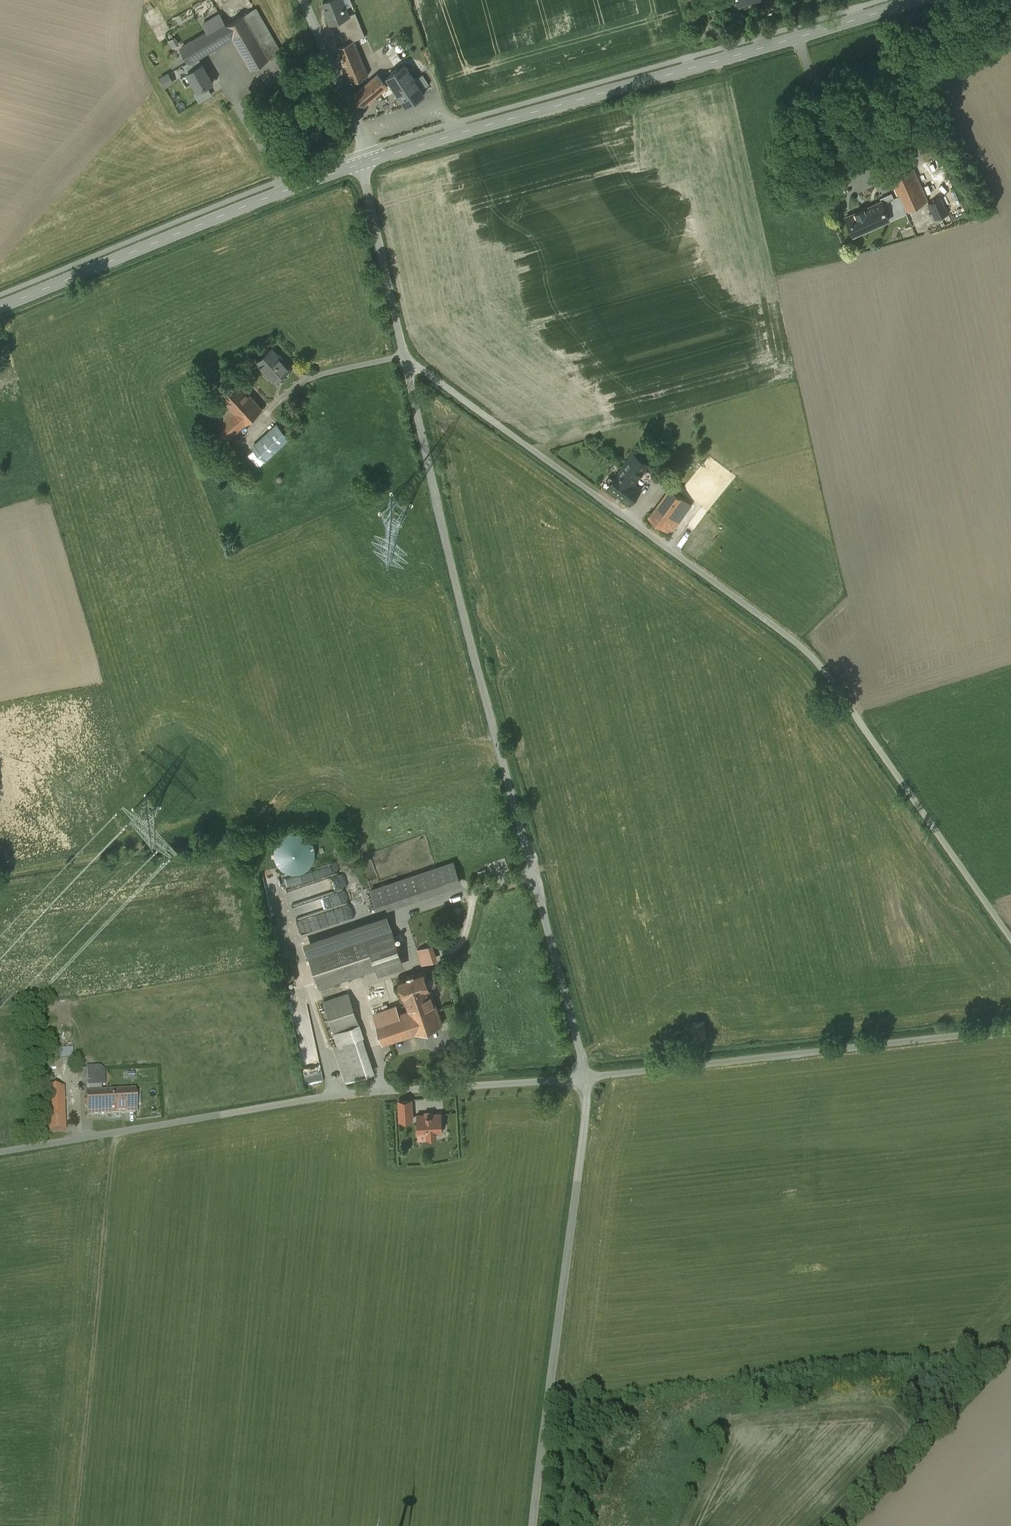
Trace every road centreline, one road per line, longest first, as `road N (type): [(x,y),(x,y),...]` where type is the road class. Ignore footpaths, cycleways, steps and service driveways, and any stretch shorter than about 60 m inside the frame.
road 1 (unclassified): [(410,357),(808,646),(1010,931)]
road 2 (unclassified): [(410,357),(588,1073)]
road 3 (unclassified): [(588,1073),(258,1104),(0,1150)]
road 4 (tertiary): [(918,0),(363,162)]
road 5 (unclassified): [(588,1073),(535,1525)]
road 6 (unclassified): [(588,1073),(1010,1027)]
road 7 (tertiary): [(363,162),(0,306)]
road 8 (unclassified): [(363,162),(410,357)]
road 9 (unclassified): [(304,0),(363,162)]

